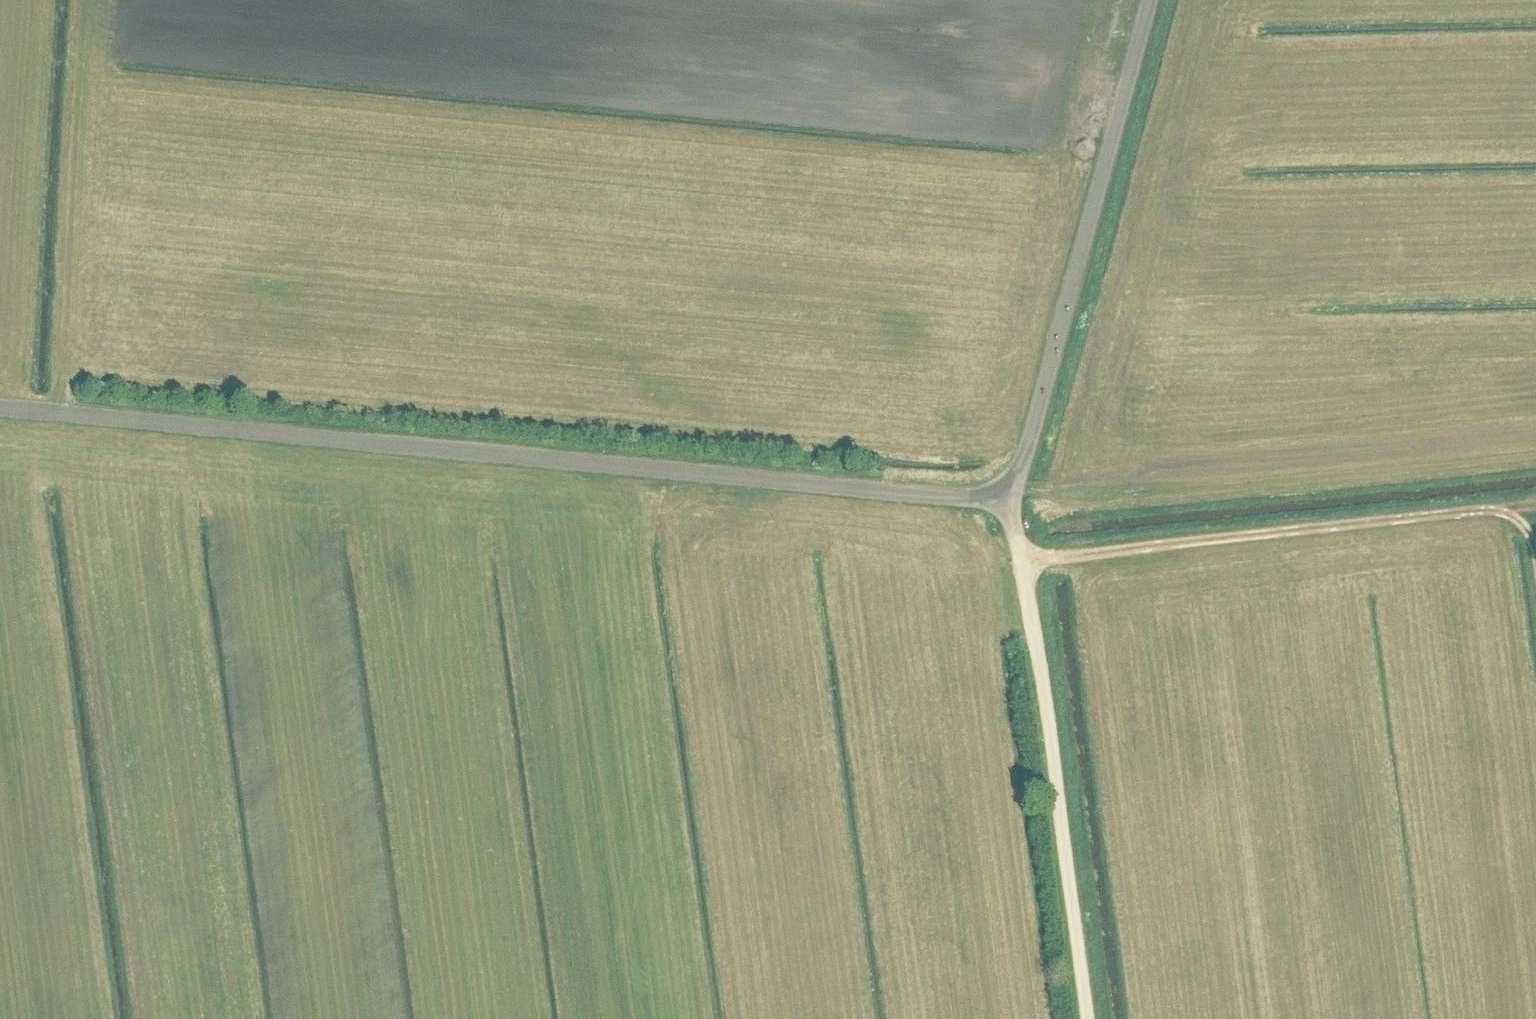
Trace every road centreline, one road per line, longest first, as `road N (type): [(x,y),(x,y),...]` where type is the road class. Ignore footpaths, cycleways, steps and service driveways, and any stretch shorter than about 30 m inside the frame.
road 1 (unclassified): [(0,412),(987,501),(1004,493),(1024,457),(1151,0)]
road 2 (track): [(1087,1018),(1023,554),(1004,493)]
road 3 (track): [(1023,554),(1535,507)]

